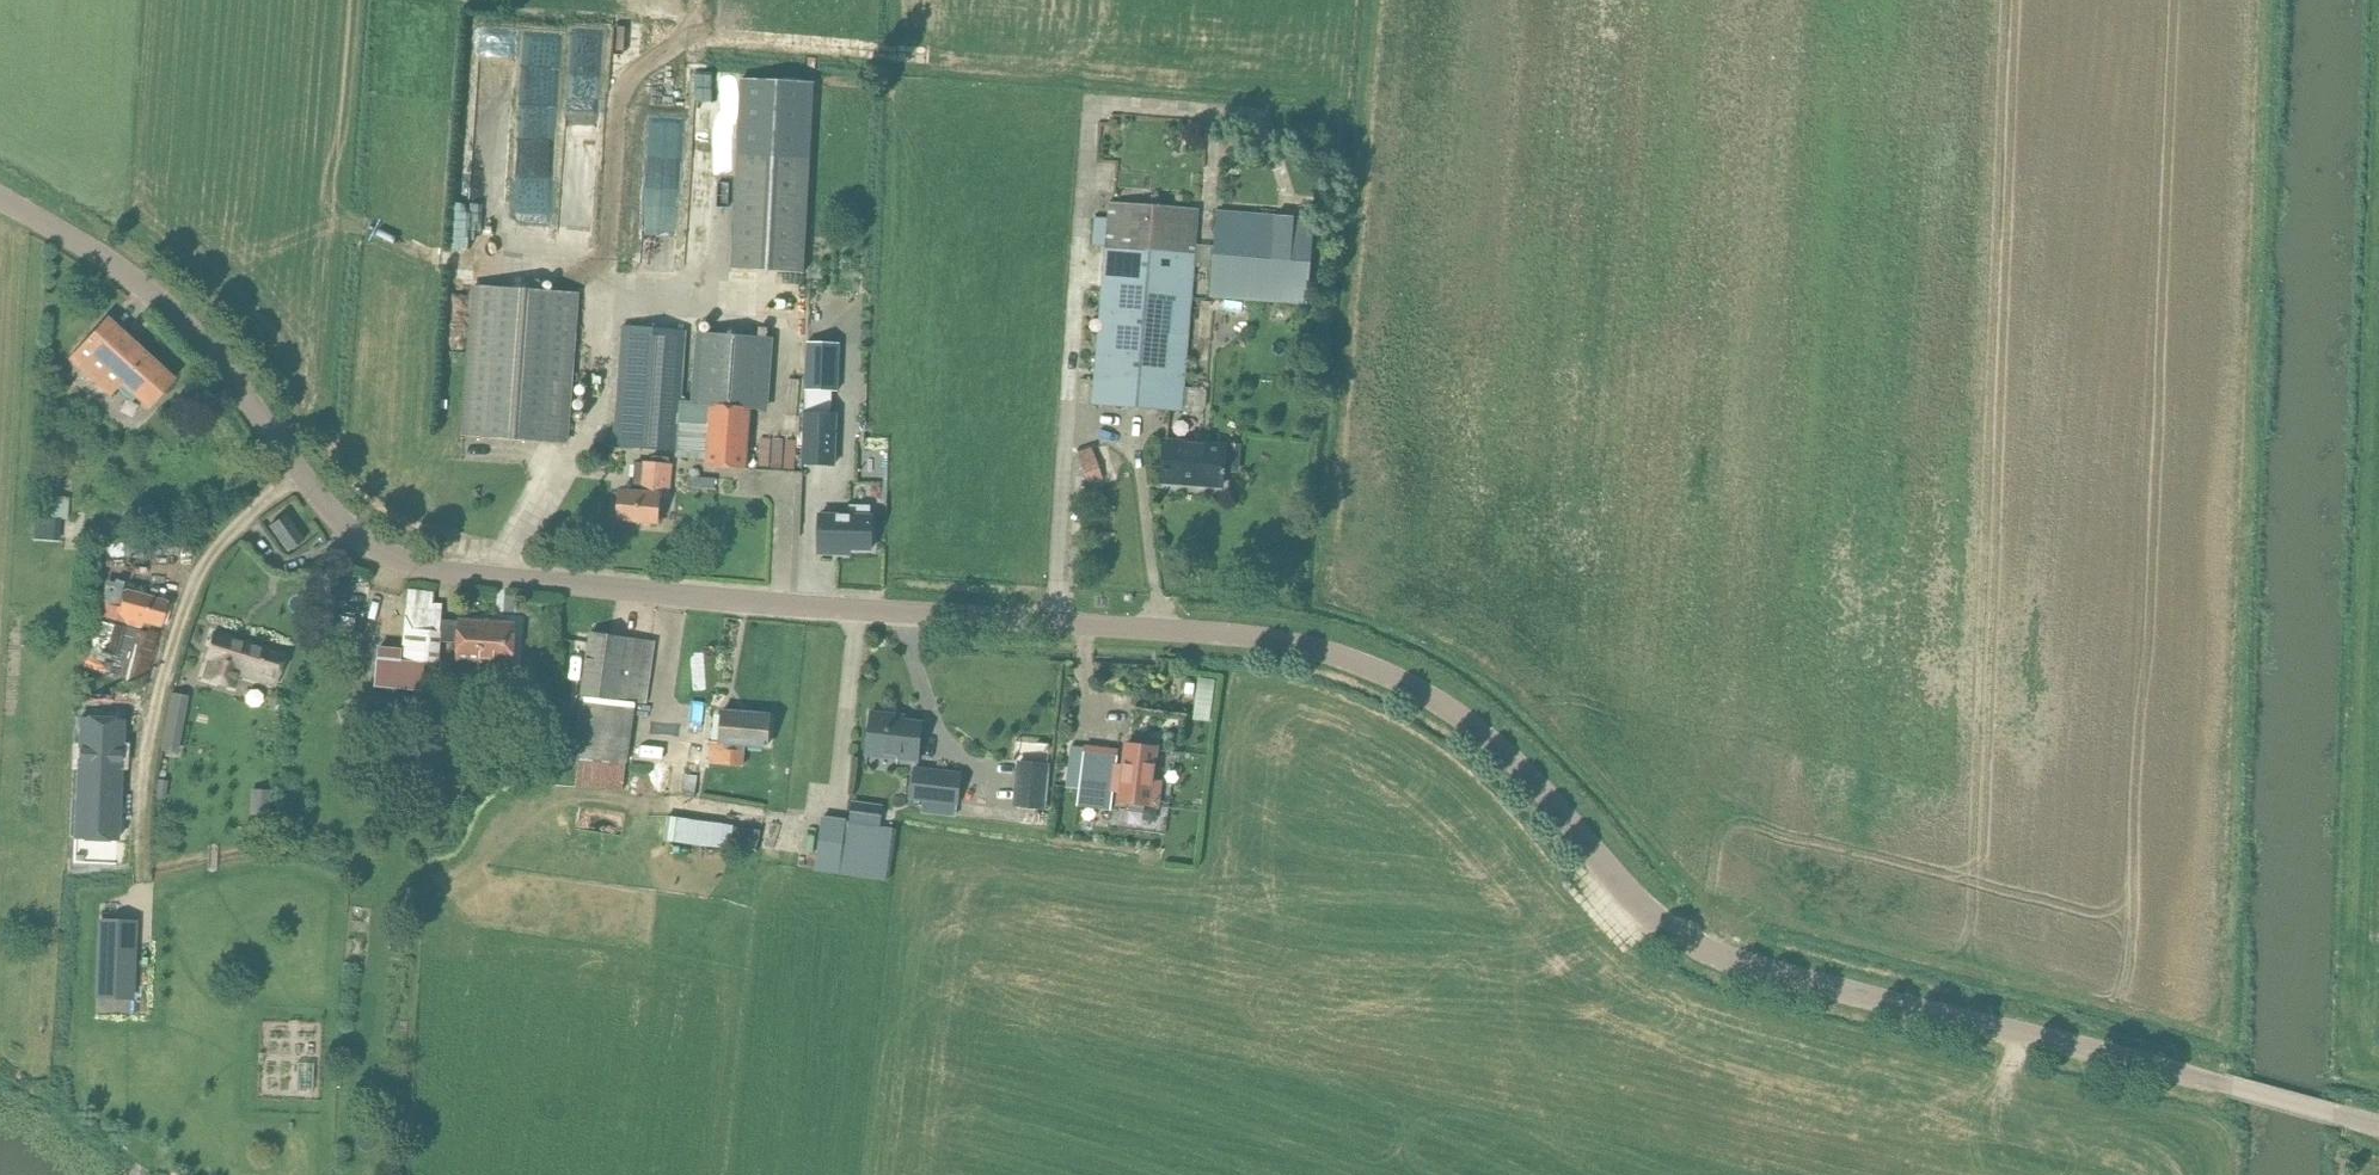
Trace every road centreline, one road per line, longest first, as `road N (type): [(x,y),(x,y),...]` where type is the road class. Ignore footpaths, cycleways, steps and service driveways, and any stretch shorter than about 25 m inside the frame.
road 1 (unclassified): [(2378,1141),(2226,1096),(1728,982),(1659,929),(1458,715),(1366,667),(445,573),(395,556),(353,519),(162,300),(0,190)]

